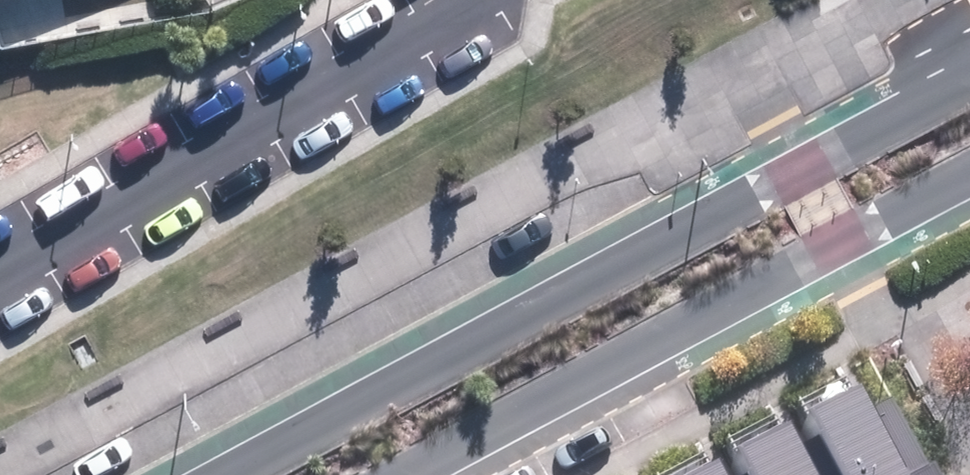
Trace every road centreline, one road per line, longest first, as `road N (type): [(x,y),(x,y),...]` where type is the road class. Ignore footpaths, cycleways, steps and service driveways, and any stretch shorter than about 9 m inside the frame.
road 1 (secondary): [(237,474),(969,83)]
road 2 (secondary): [(969,178),(409,474)]

